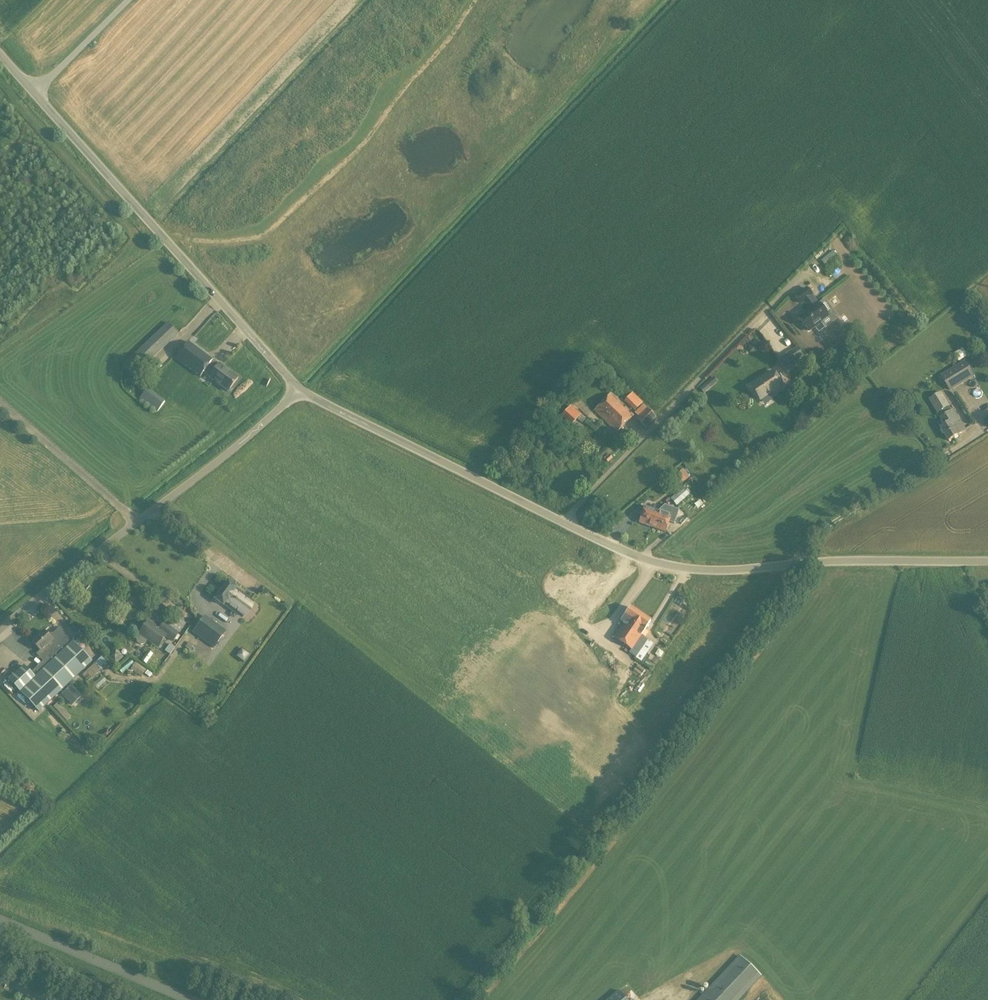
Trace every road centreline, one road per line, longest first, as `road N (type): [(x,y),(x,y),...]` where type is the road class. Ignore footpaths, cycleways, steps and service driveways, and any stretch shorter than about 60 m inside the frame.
road 1 (unclassified): [(299,390),(0,55)]
road 2 (unclassified): [(987,562),(689,569),(638,558),(565,524)]
road 3 (unclassified): [(0,633),(299,390)]
road 4 (unclassified): [(565,524),(299,390)]
road 5 (unclassified): [(565,524),(759,318)]
road 6 (unclassified): [(187,999),(0,920)]

